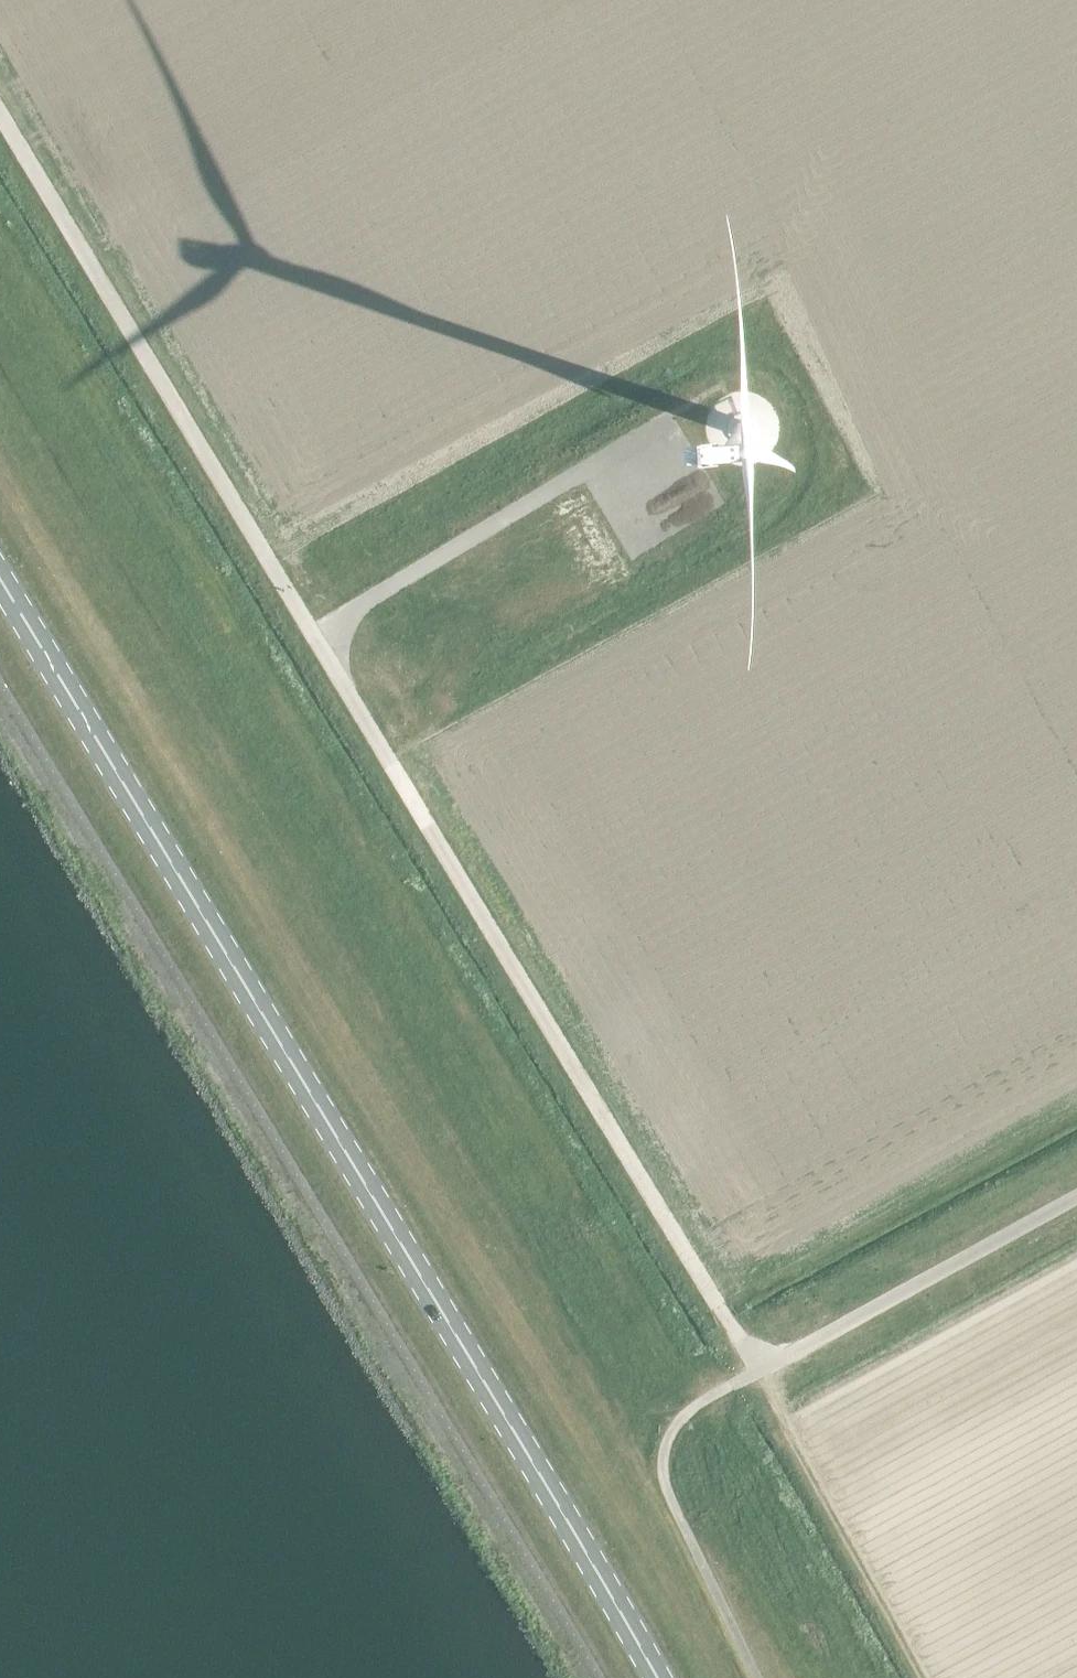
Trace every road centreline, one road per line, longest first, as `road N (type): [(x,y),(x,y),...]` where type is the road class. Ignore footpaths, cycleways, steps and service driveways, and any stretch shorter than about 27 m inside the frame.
road 1 (secondary): [(655,1677),(0,579)]

